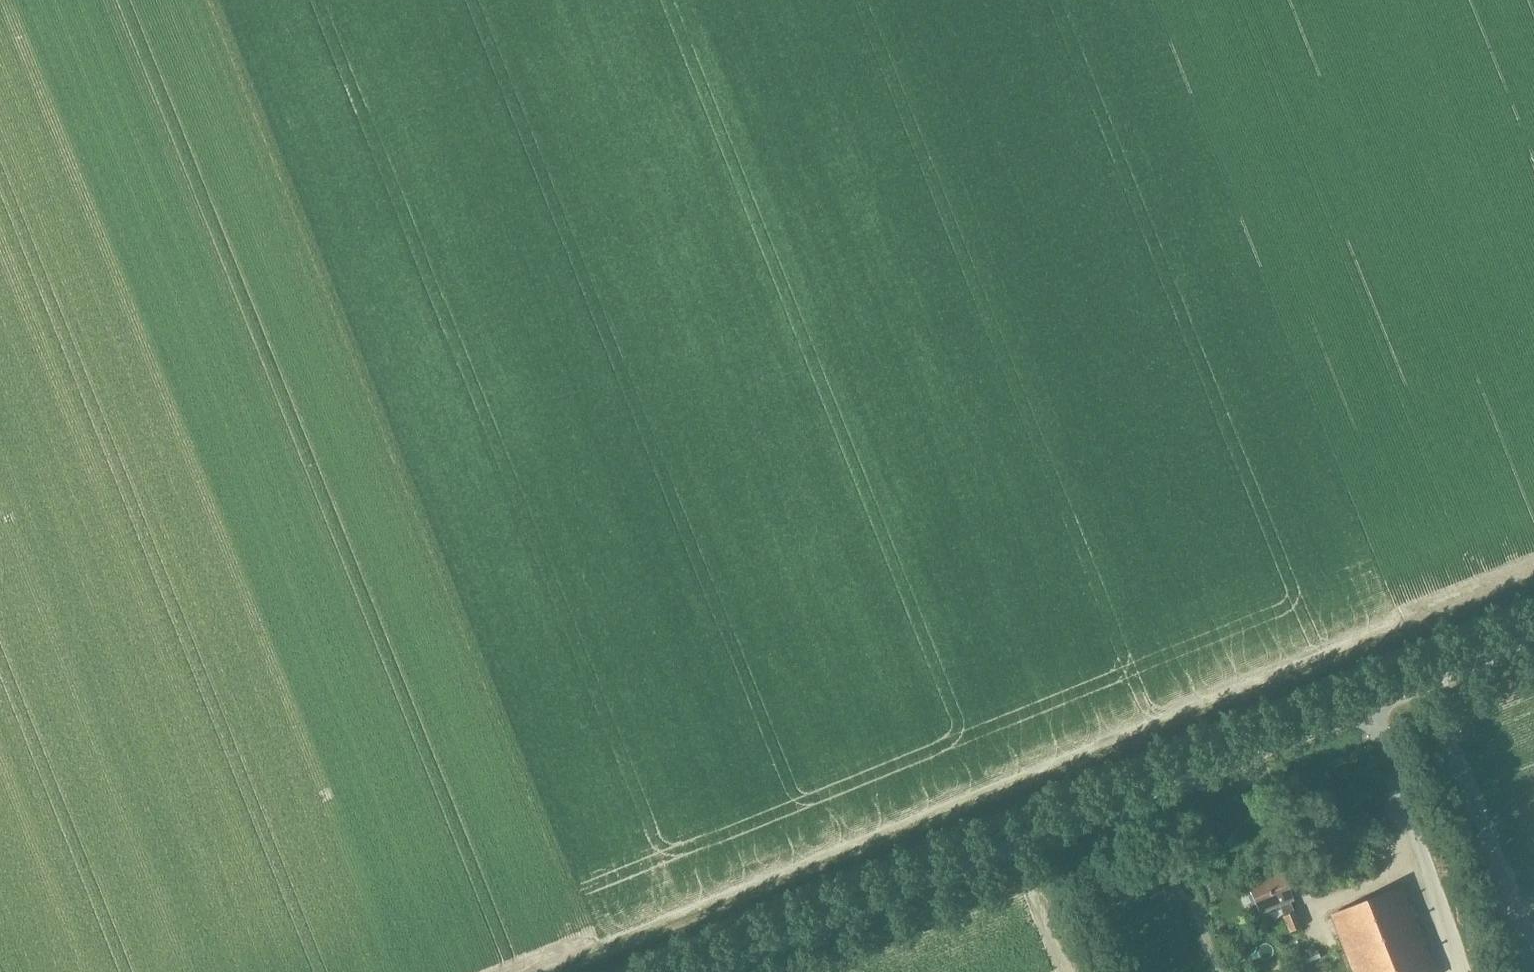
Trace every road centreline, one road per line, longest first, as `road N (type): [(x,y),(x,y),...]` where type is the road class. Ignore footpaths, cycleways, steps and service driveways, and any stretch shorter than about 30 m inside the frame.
road 1 (unclassified): [(705,971),(1533,638)]

